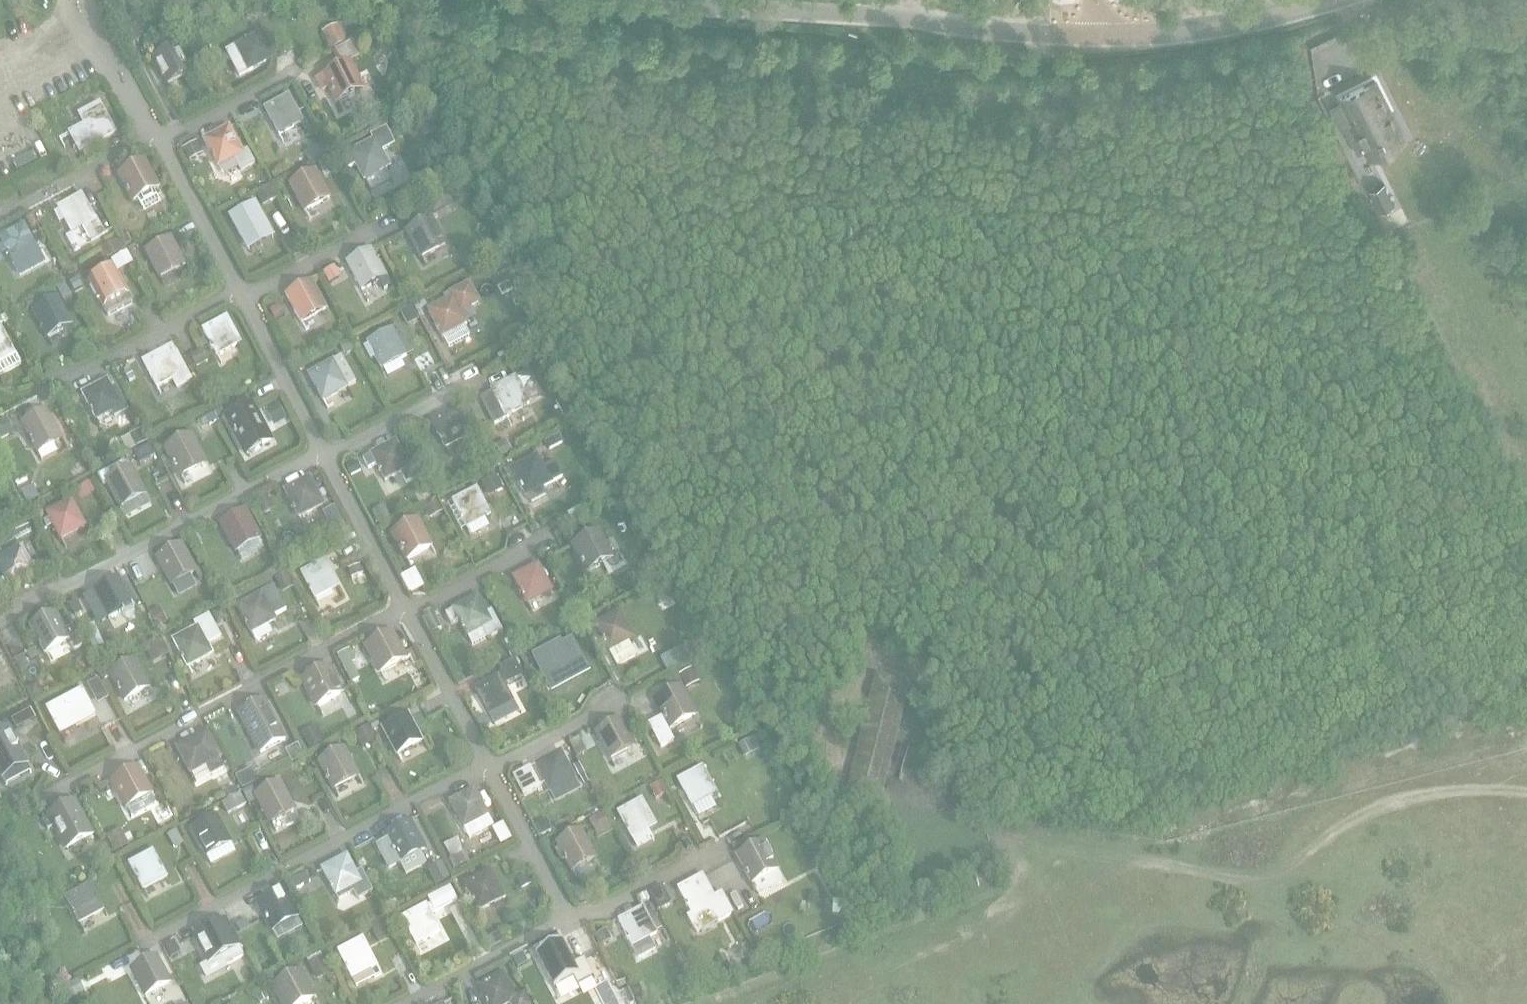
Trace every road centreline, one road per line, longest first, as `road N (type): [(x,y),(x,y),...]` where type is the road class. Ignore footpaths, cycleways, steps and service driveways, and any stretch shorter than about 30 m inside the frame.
road 1 (unclassified): [(664,0),(1108,31)]
road 2 (unclassified): [(1108,31),(1206,27),(1322,0)]

